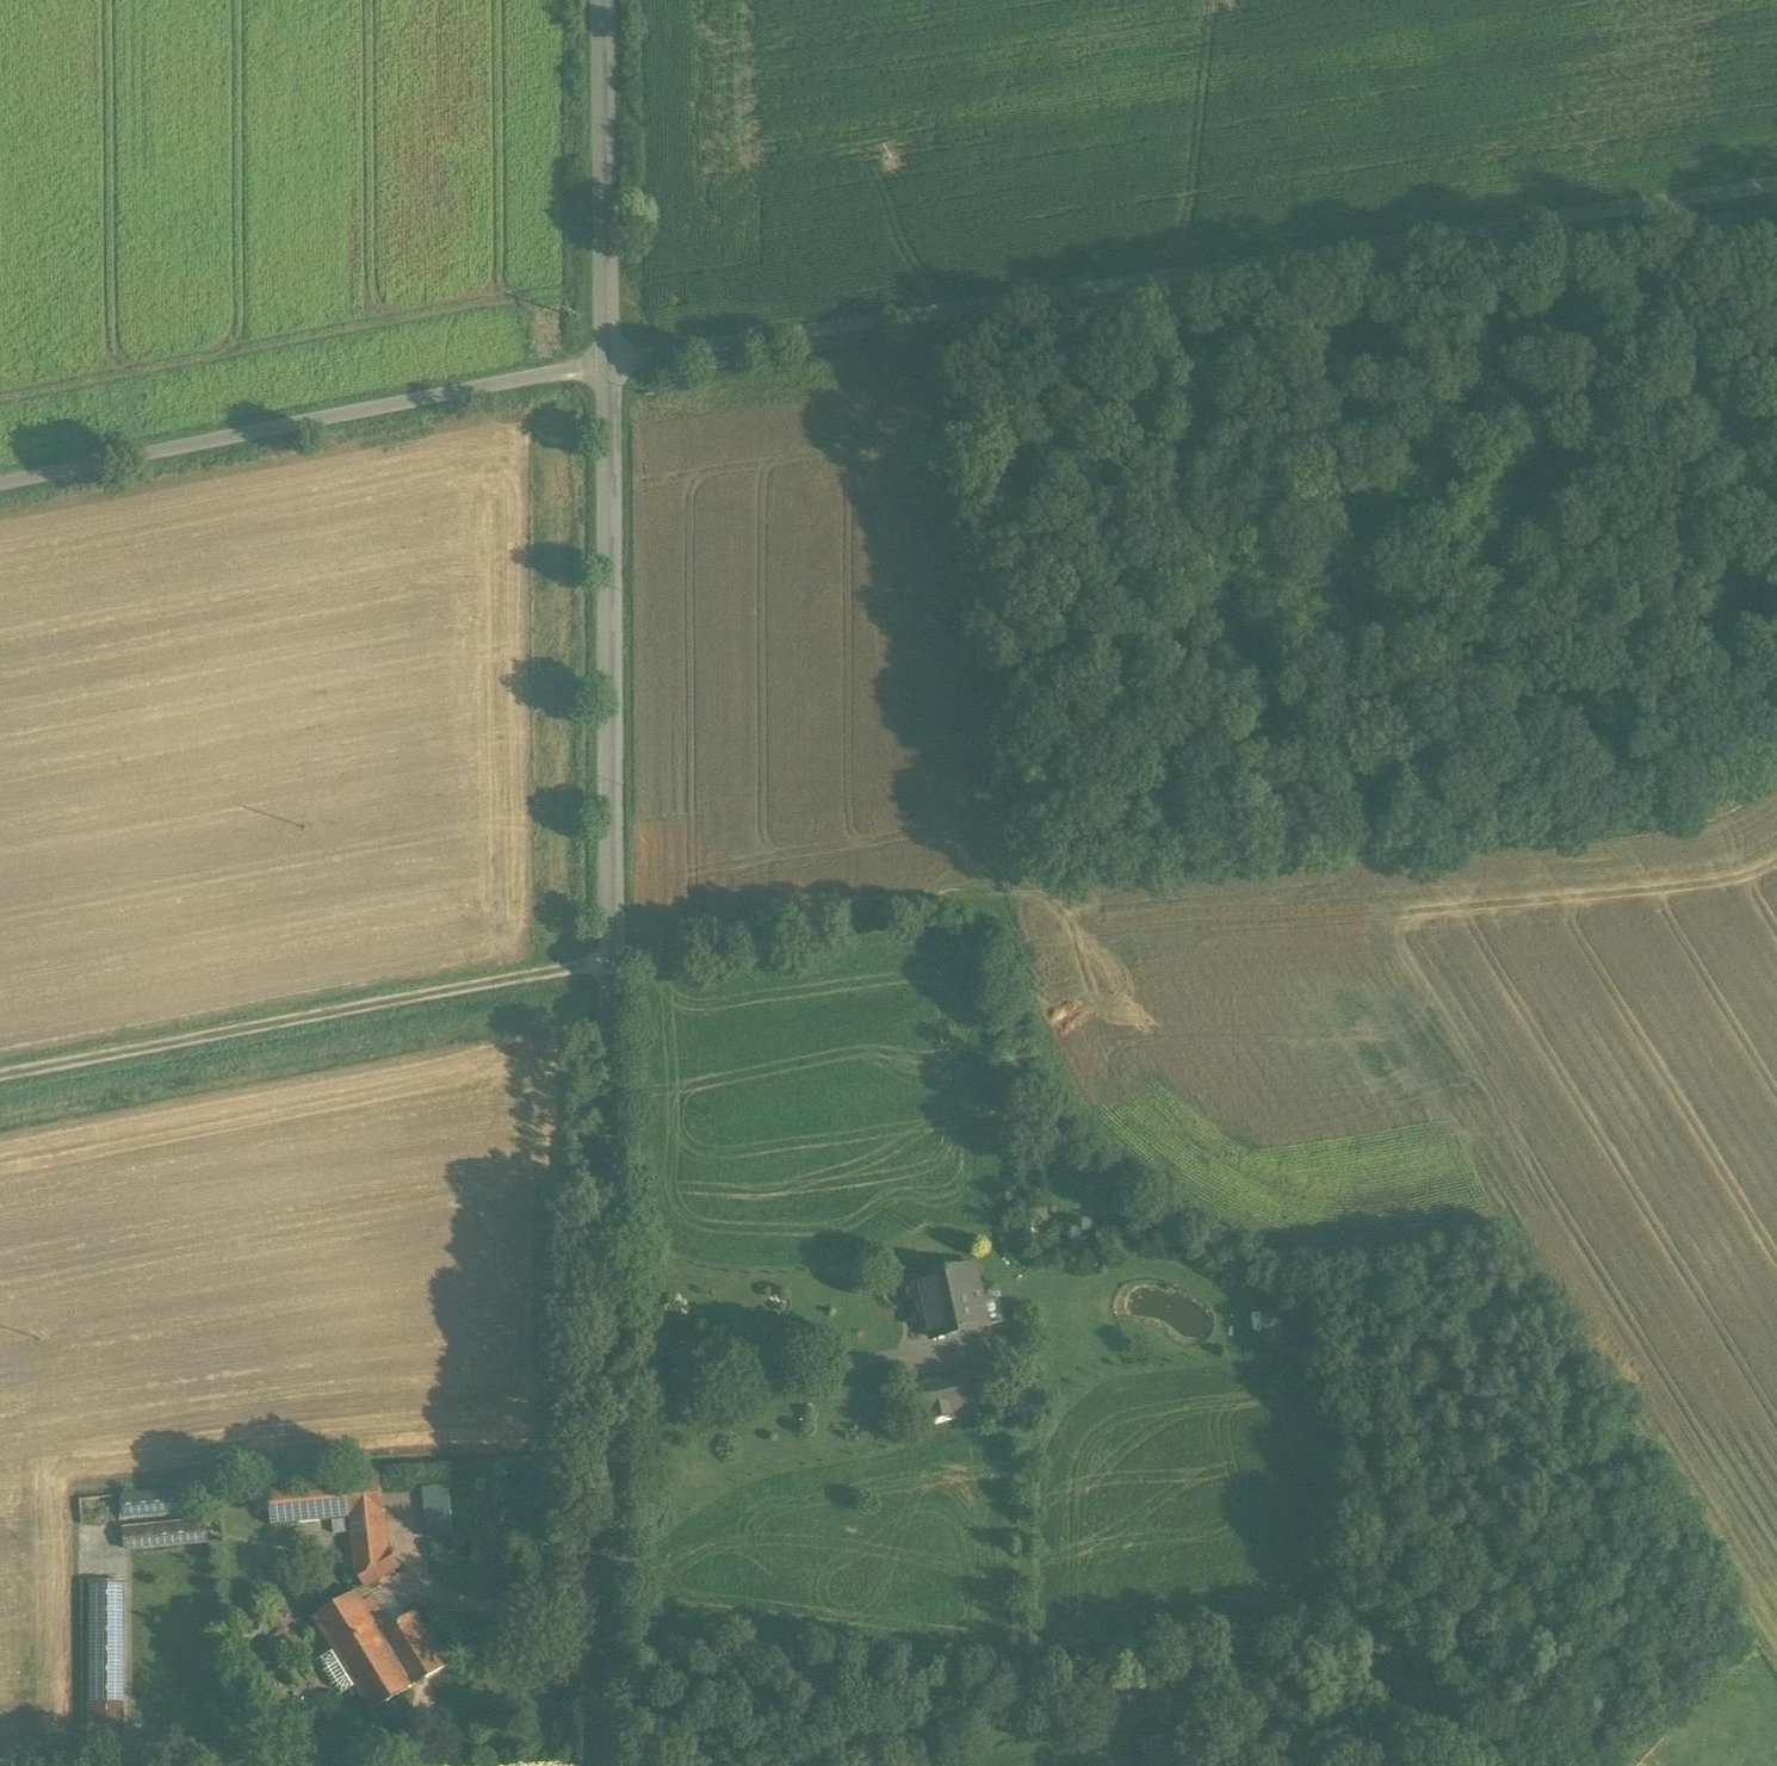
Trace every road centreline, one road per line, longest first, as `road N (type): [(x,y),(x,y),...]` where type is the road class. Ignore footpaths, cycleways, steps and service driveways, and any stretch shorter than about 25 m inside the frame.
road 1 (unclassified): [(614,352),(611,1403),(620,1765)]
road 2 (unclassified): [(614,352),(1776,180)]
road 3 (unclassified): [(1493,1765),(1394,1665),(1361,1643),(1322,1645),(787,1765)]
road 4 (unclassified): [(614,352),(0,474)]
road 5 (track): [(611,958),(0,1078)]
road 6 (track): [(611,958),(686,934),(915,895),(999,897)]
road 7 (unclassified): [(610,0),(614,352)]

